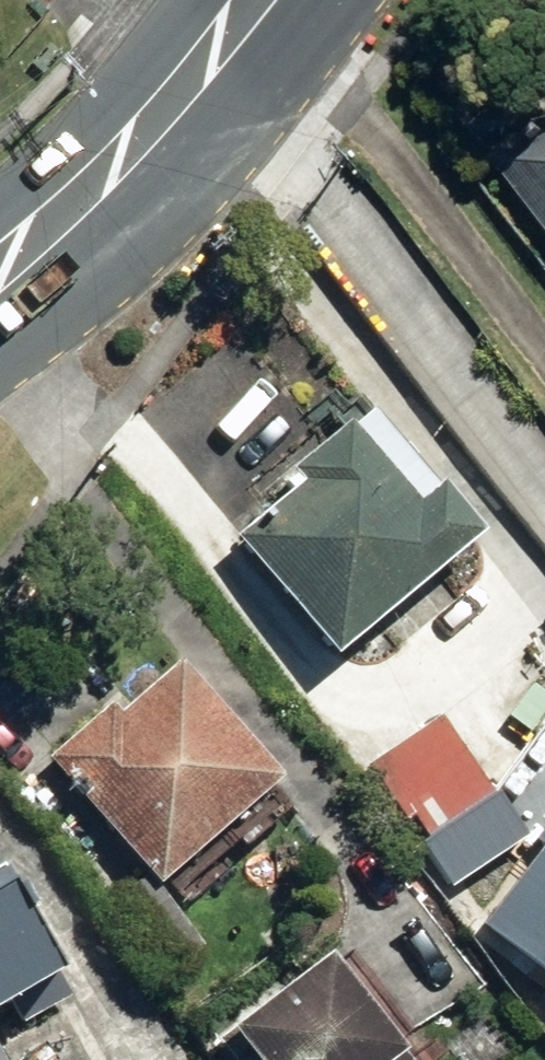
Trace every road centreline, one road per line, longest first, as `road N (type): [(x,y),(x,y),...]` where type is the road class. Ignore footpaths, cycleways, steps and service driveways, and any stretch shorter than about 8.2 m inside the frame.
road 1 (residential): [(209,56),(544,492)]
road 2 (secondary): [(209,56),(117,160),(0,264)]

